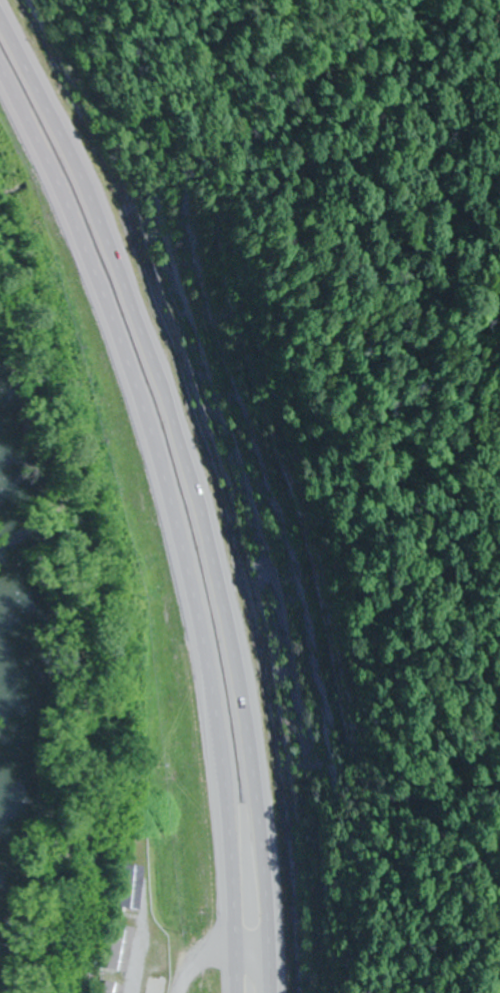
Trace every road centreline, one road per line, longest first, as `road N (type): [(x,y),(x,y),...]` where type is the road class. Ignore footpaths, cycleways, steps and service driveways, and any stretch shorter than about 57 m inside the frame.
road 1 (trunk): [(276,992),(252,728),(202,494),(131,277),(0,4)]
road 2 (trunk): [(0,72),(105,305),(174,528),(219,758),(237,992)]

